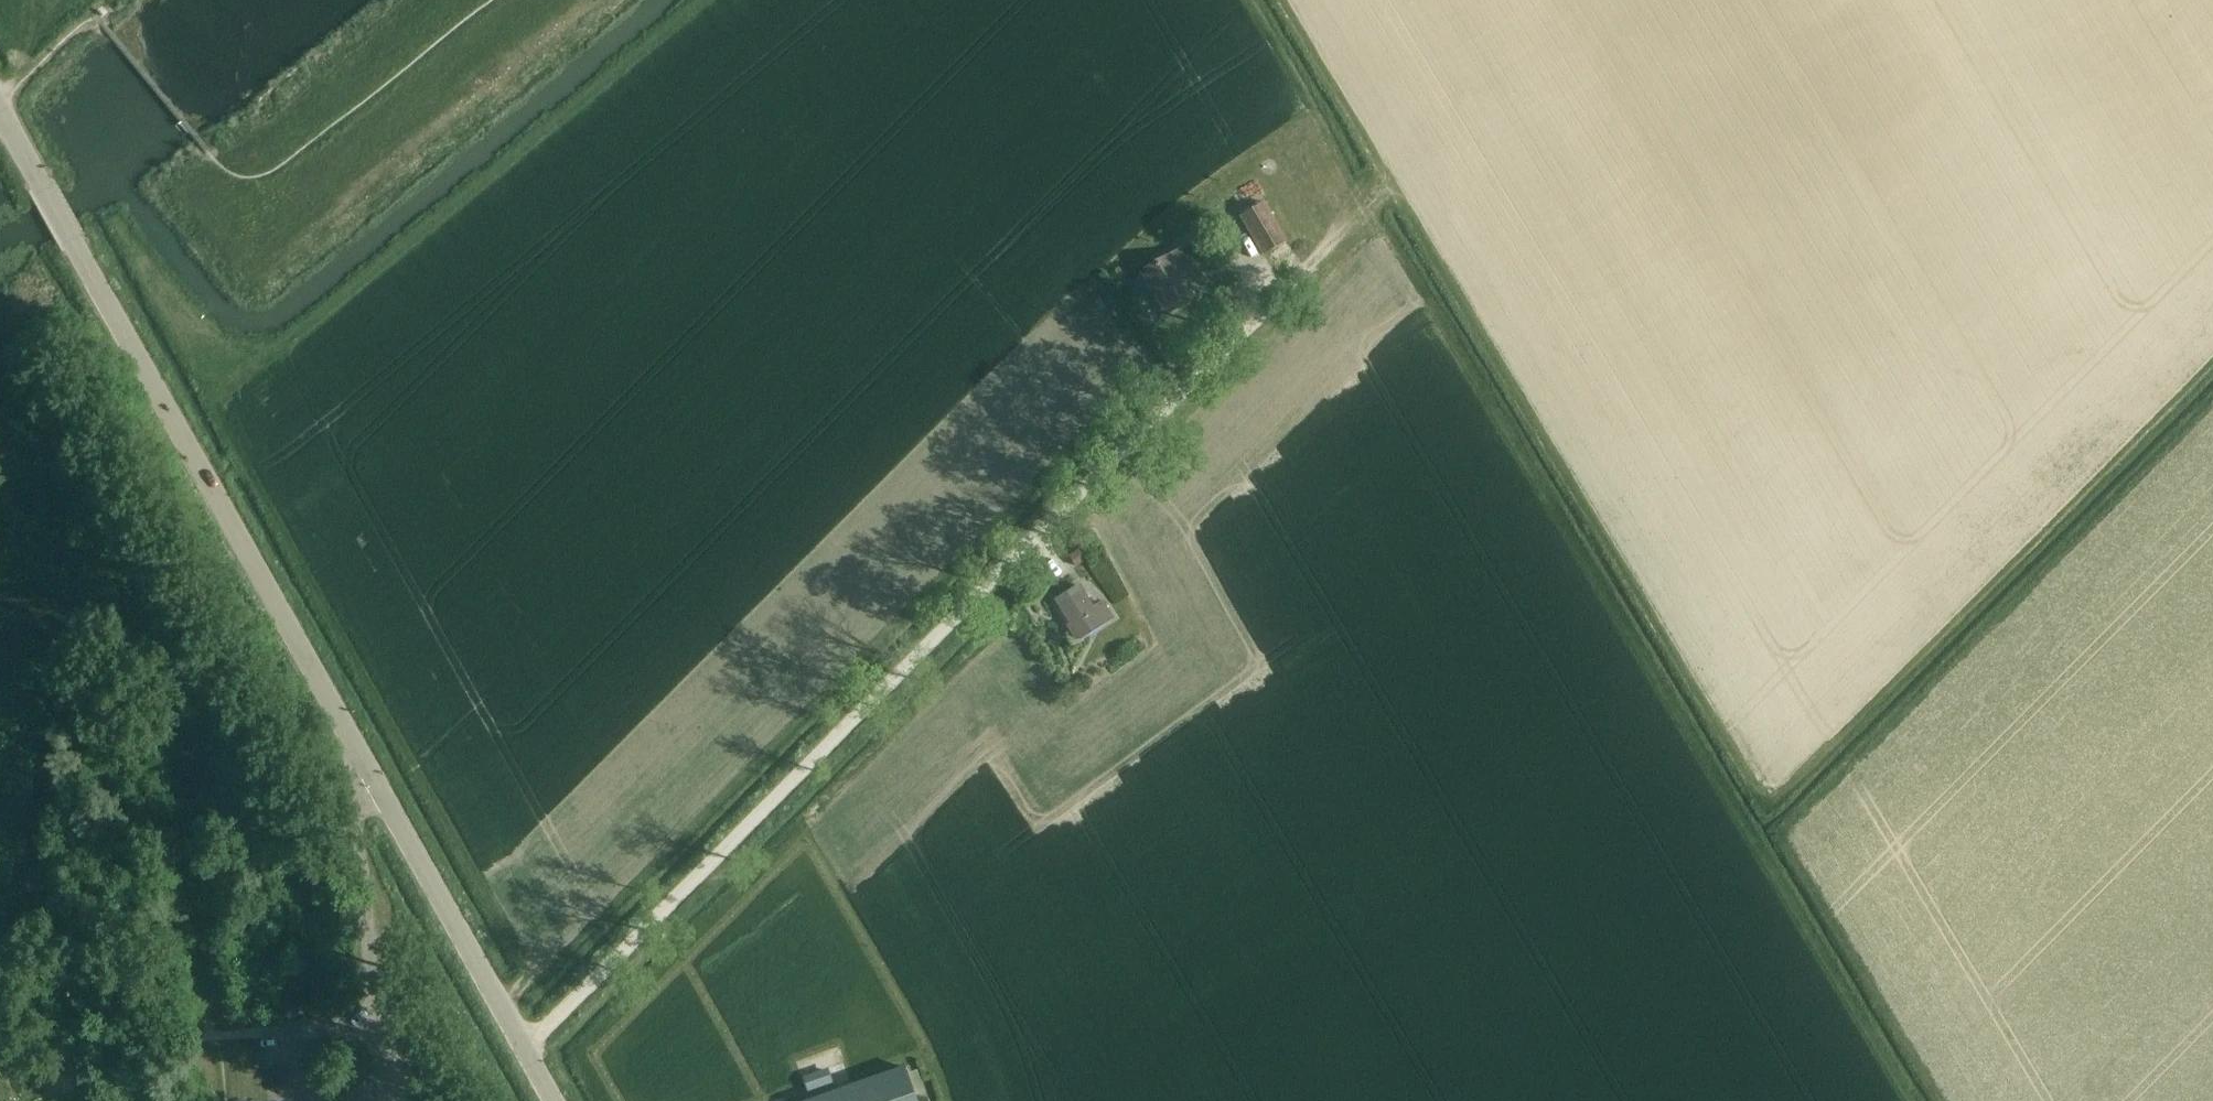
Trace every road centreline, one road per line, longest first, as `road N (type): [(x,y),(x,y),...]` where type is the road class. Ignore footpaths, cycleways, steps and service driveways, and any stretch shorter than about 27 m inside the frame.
road 1 (tertiary): [(553,1100),(0,112)]
road 2 (track): [(292,1038),(11,1050),(9,1000),(67,669),(64,618)]
road 3 (track): [(224,1100),(181,672),(145,648),(0,598)]

